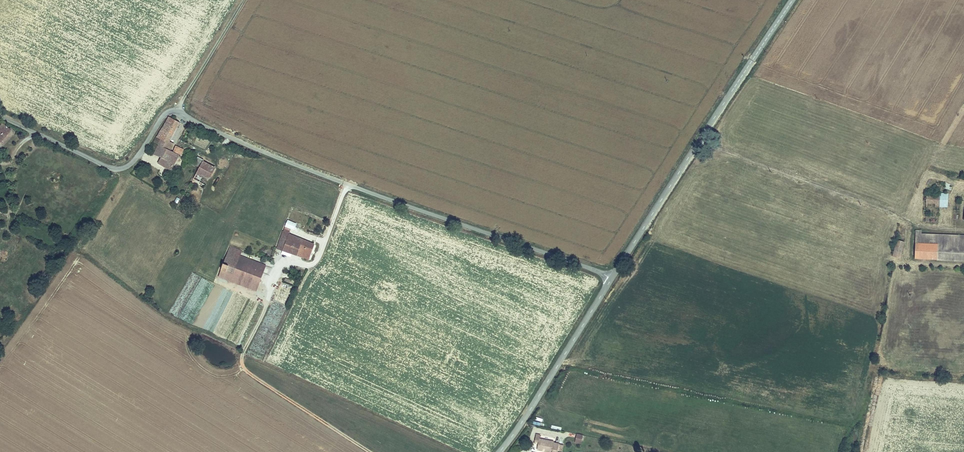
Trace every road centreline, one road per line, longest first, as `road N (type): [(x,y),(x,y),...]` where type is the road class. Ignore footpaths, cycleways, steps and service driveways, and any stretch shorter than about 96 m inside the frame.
road 1 (unclassified): [(612,278),(351,186),(177,113),(163,115),(138,154),(117,169),(0,116)]
road 2 (tertiary): [(612,278),(792,0)]
road 3 (track): [(371,451),(242,366),(267,297)]
road 4 (tertiary): [(499,451),(612,278)]

